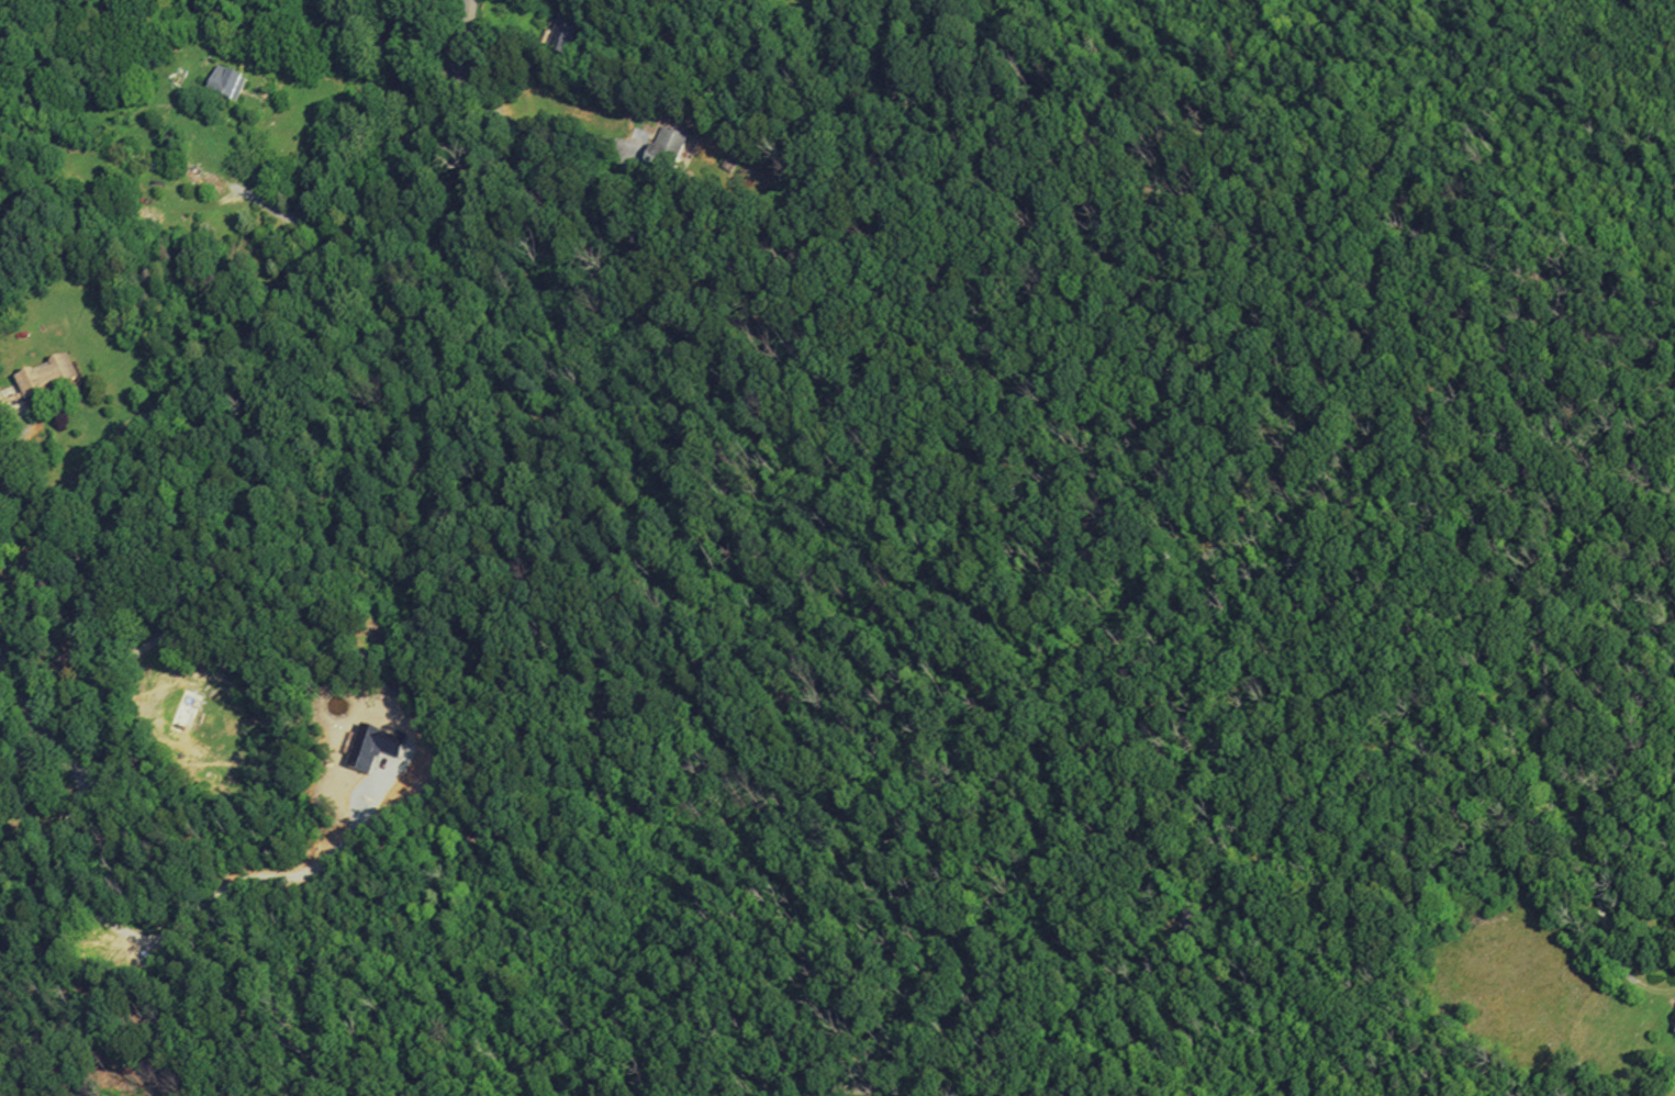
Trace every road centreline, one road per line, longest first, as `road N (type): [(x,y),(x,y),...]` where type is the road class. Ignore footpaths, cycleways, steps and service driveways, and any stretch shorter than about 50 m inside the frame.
road 1 (residential): [(0,676),(38,548),(77,499),(351,253),(412,177),(467,34),(470,0)]

